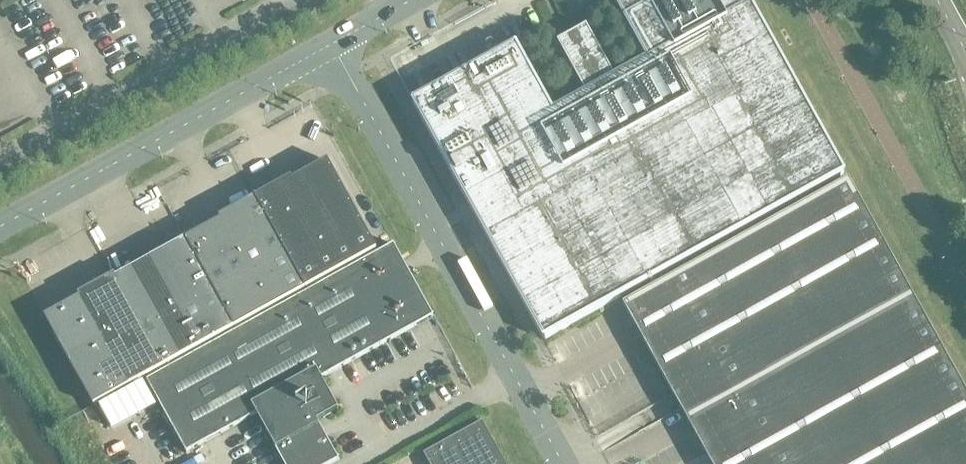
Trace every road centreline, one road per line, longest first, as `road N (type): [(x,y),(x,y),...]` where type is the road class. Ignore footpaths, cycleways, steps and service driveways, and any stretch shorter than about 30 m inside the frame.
road 1 (unclassified): [(333,42),(565,463)]
road 2 (unclassified): [(0,226),(333,42)]

